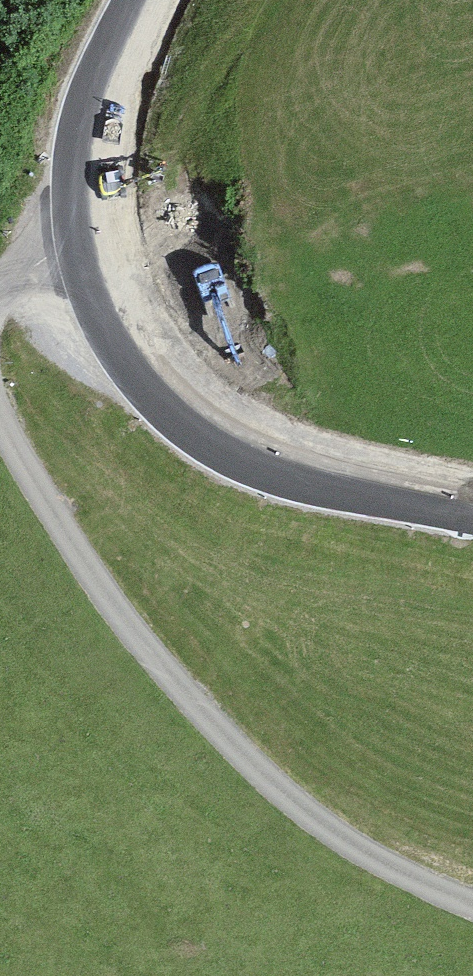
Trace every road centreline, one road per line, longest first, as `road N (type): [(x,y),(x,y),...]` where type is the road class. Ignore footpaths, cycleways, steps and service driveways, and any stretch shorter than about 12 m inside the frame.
road 1 (unclassified): [(0,424),(96,591),(192,709),(306,811),(472,912)]
road 2 (tertiary): [(97,238),(108,287),(166,386),(261,452),(472,504)]
road 3 (tertiary): [(150,0),(108,84),(90,170),(97,238)]

